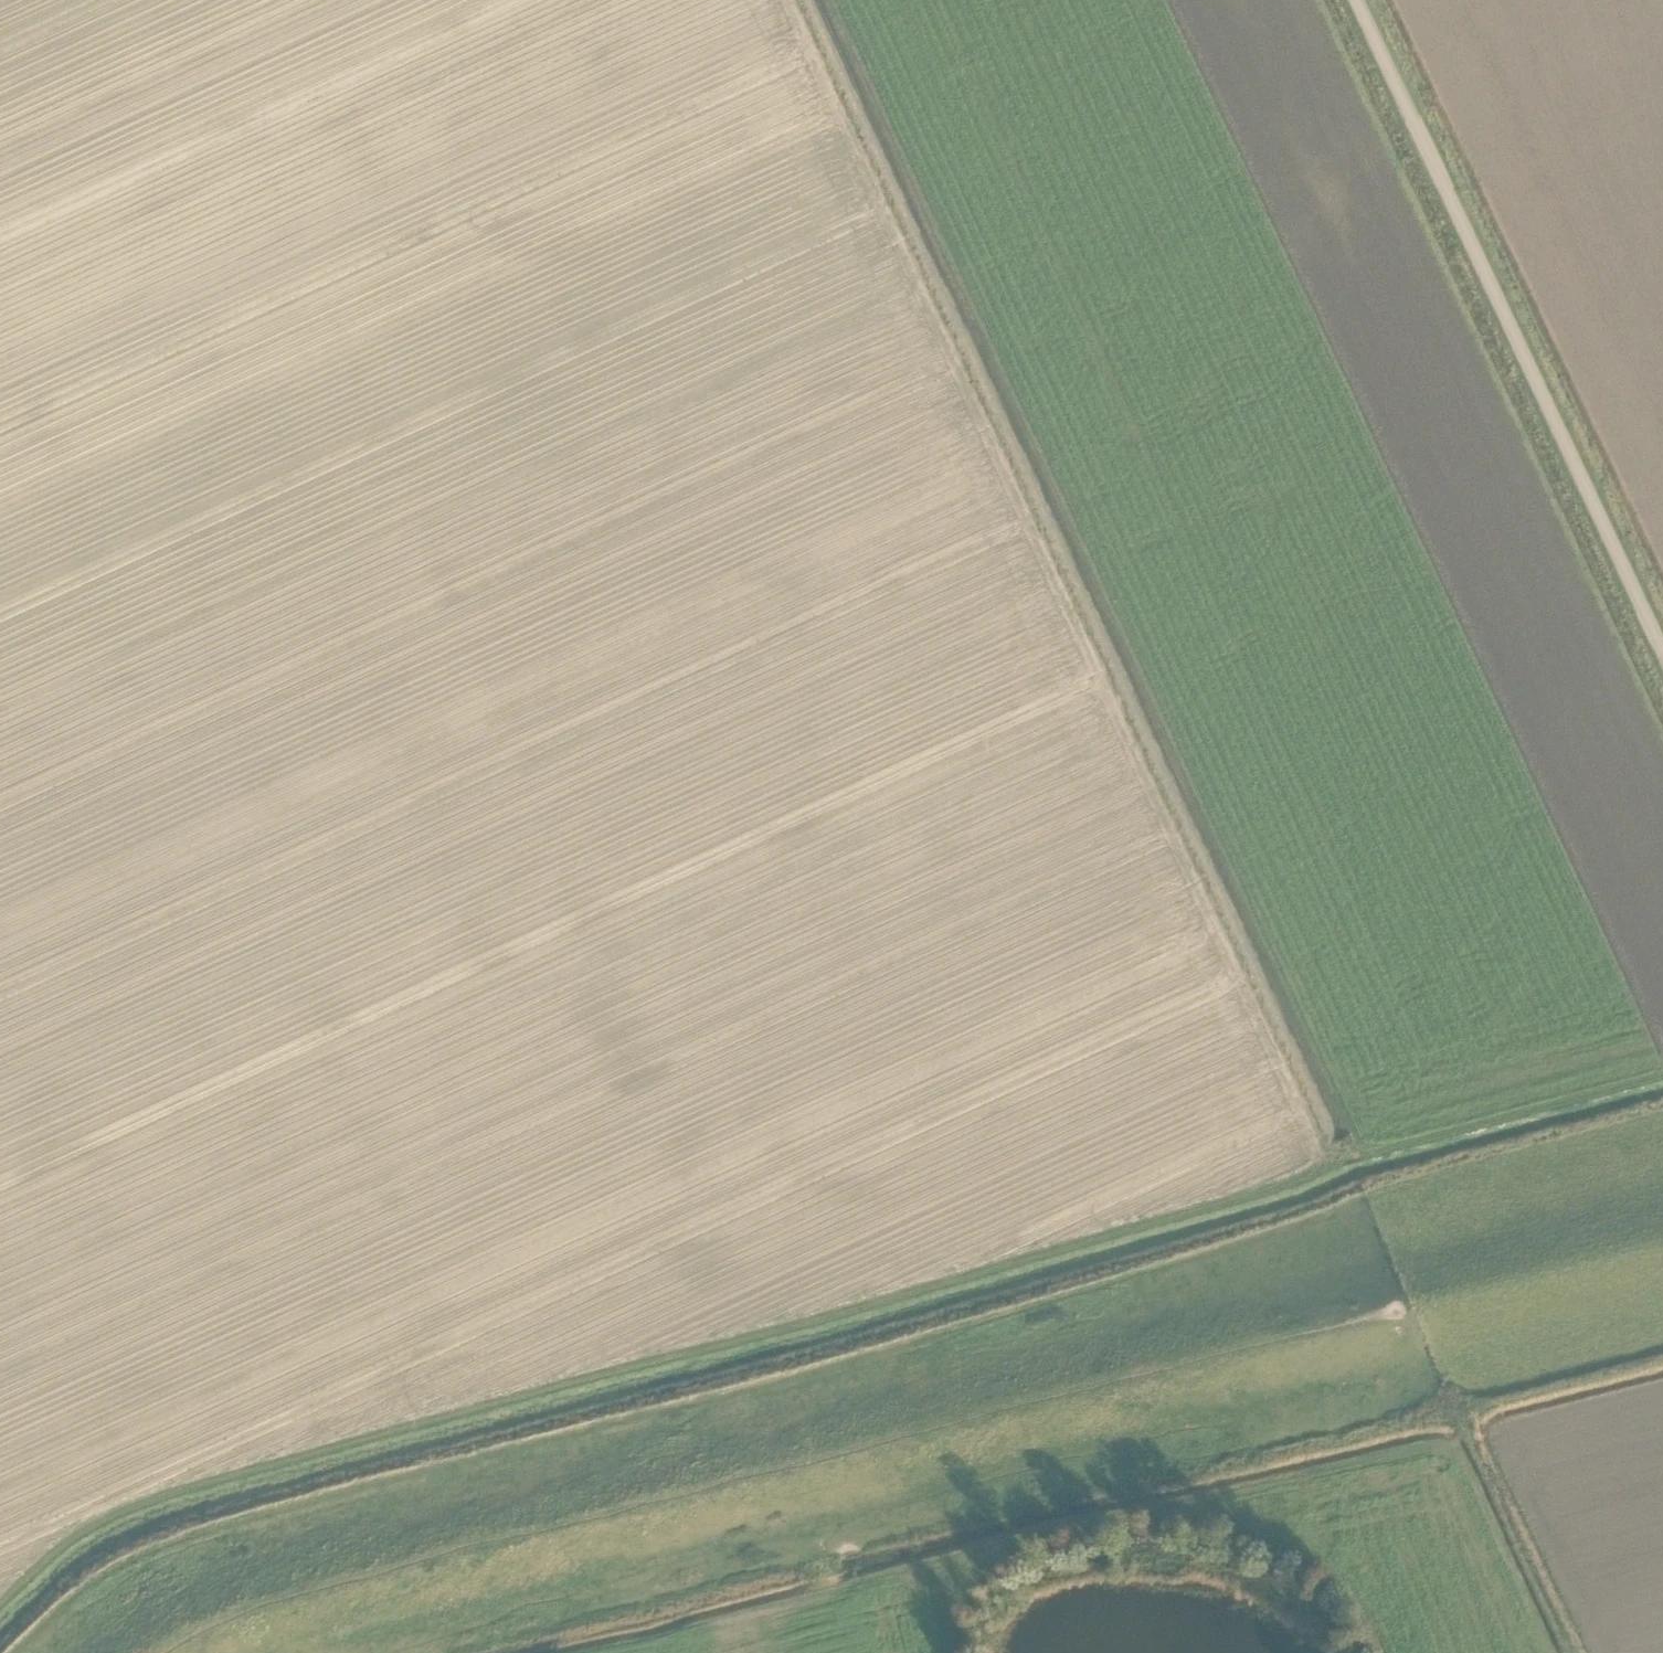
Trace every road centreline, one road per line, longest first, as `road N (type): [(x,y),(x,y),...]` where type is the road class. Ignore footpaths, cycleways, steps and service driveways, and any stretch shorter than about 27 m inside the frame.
road 1 (unclassified): [(1353,0),(1662,653)]

